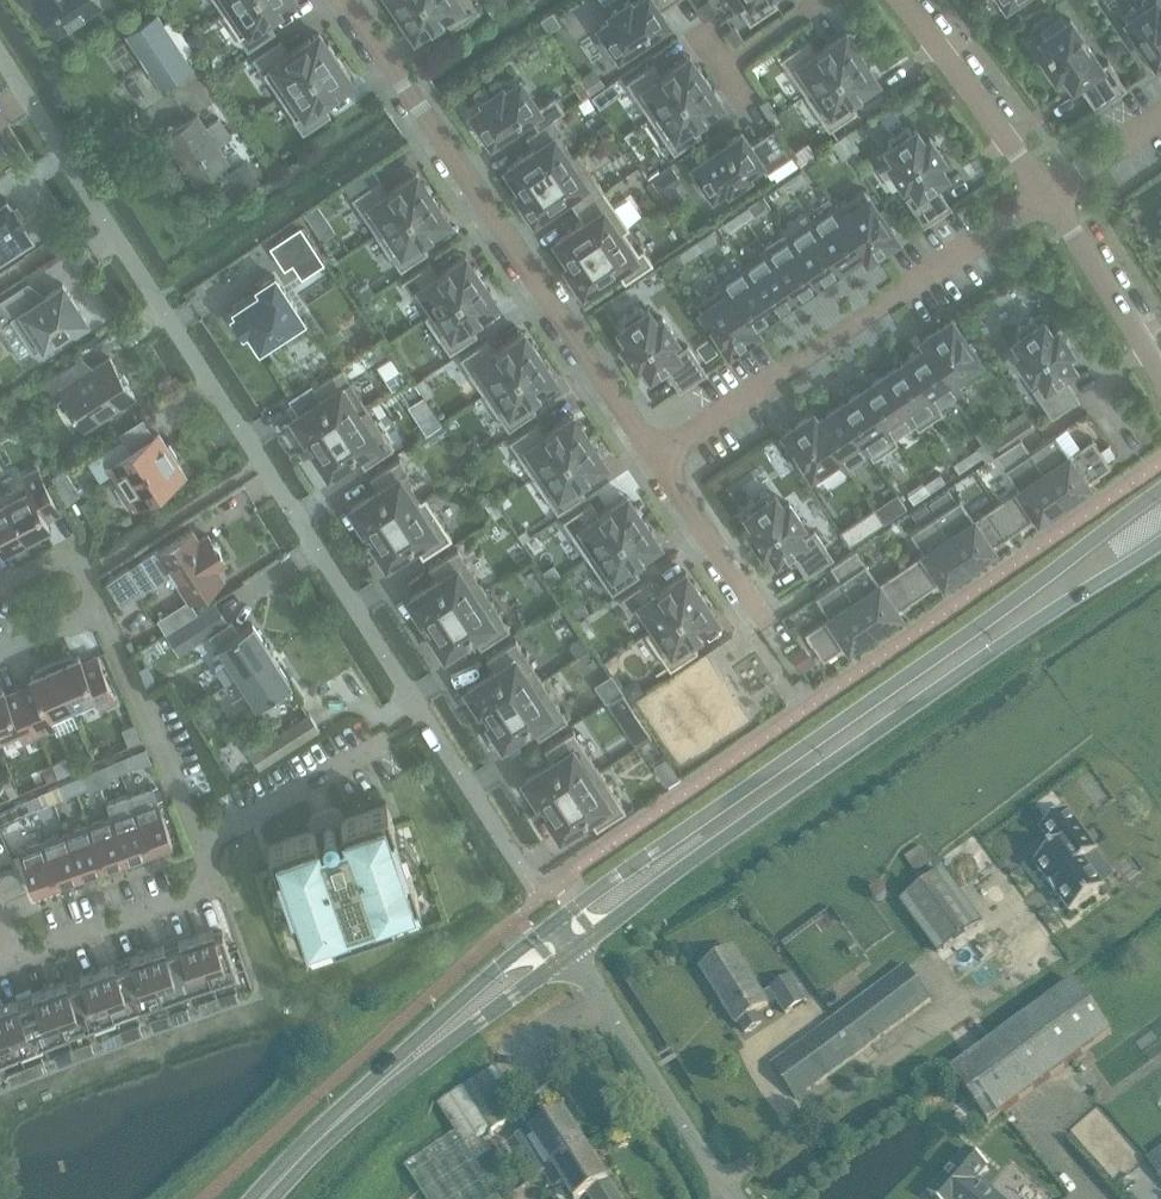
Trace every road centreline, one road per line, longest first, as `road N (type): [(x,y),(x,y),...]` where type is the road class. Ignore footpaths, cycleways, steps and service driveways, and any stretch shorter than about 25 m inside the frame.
road 1 (residential): [(0,50),(542,902)]
road 2 (secondary): [(1160,494),(557,924)]
road 3 (secondary): [(575,950),(731,834),(1160,545)]
road 4 (residential): [(349,0),(661,461)]
road 5 (residential): [(729,1198),(575,950)]
road 6 (residential): [(0,968),(204,893),(204,844)]
road 7 (residential): [(899,0),(1052,199)]
road 8 (residential): [(204,844),(107,614)]
road 9 (secondary): [(557,924),(432,1036),(401,1076)]
road 10 (secondary): [(401,1076),(440,1057),(575,950)]
road 11 (residential): [(204,844),(390,739)]
road 12 (residential): [(1052,199),(1160,371)]
road 13 (residential): [(661,461),(766,617)]
road 14 (residential): [(898,302),(1052,199)]
road 15 (residential): [(661,461),(814,358)]
road 16 (secondary): [(274,1198),(401,1076)]
road 17 (residential): [(1052,199),(1160,126)]

